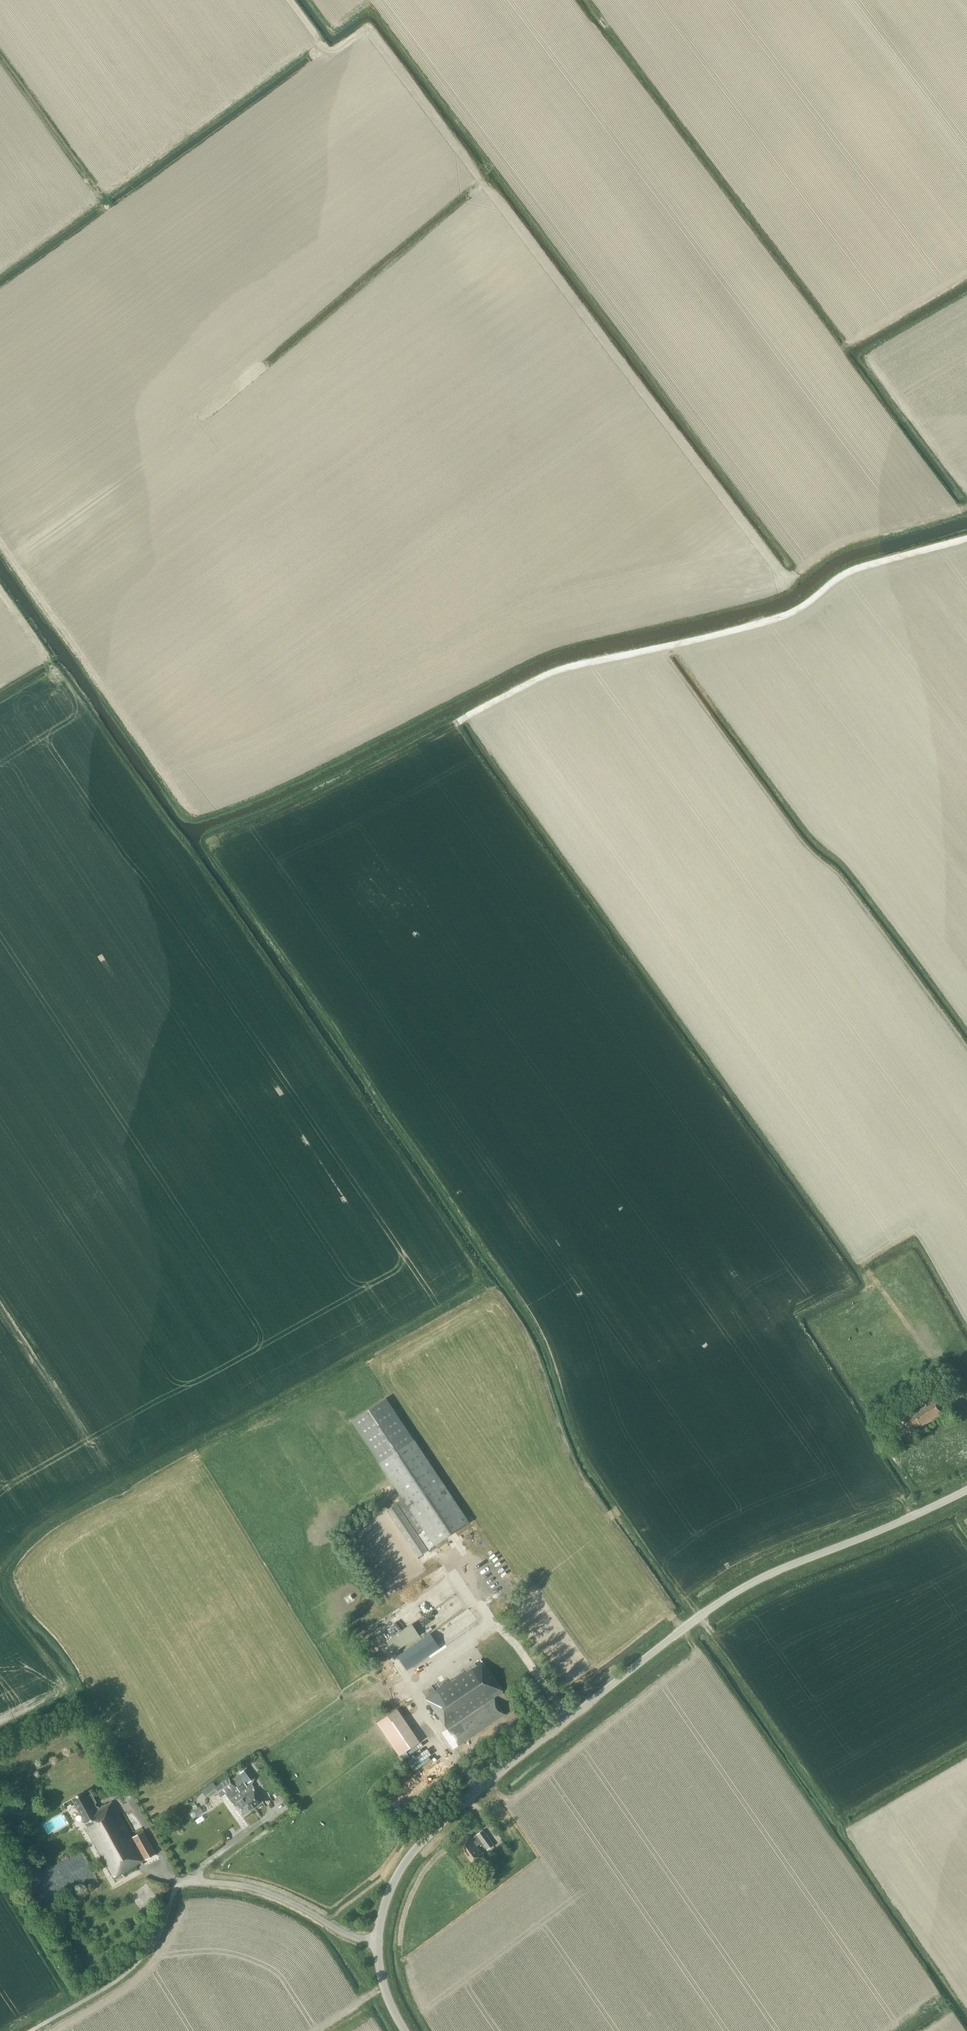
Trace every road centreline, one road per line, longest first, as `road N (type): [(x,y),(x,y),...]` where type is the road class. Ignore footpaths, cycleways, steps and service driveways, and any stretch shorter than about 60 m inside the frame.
road 1 (unclassified): [(377,1943),(400,1870),(480,1789),(715,1611),(966,1493)]
road 2 (residential): [(377,1943),(262,1891),(176,1880)]

